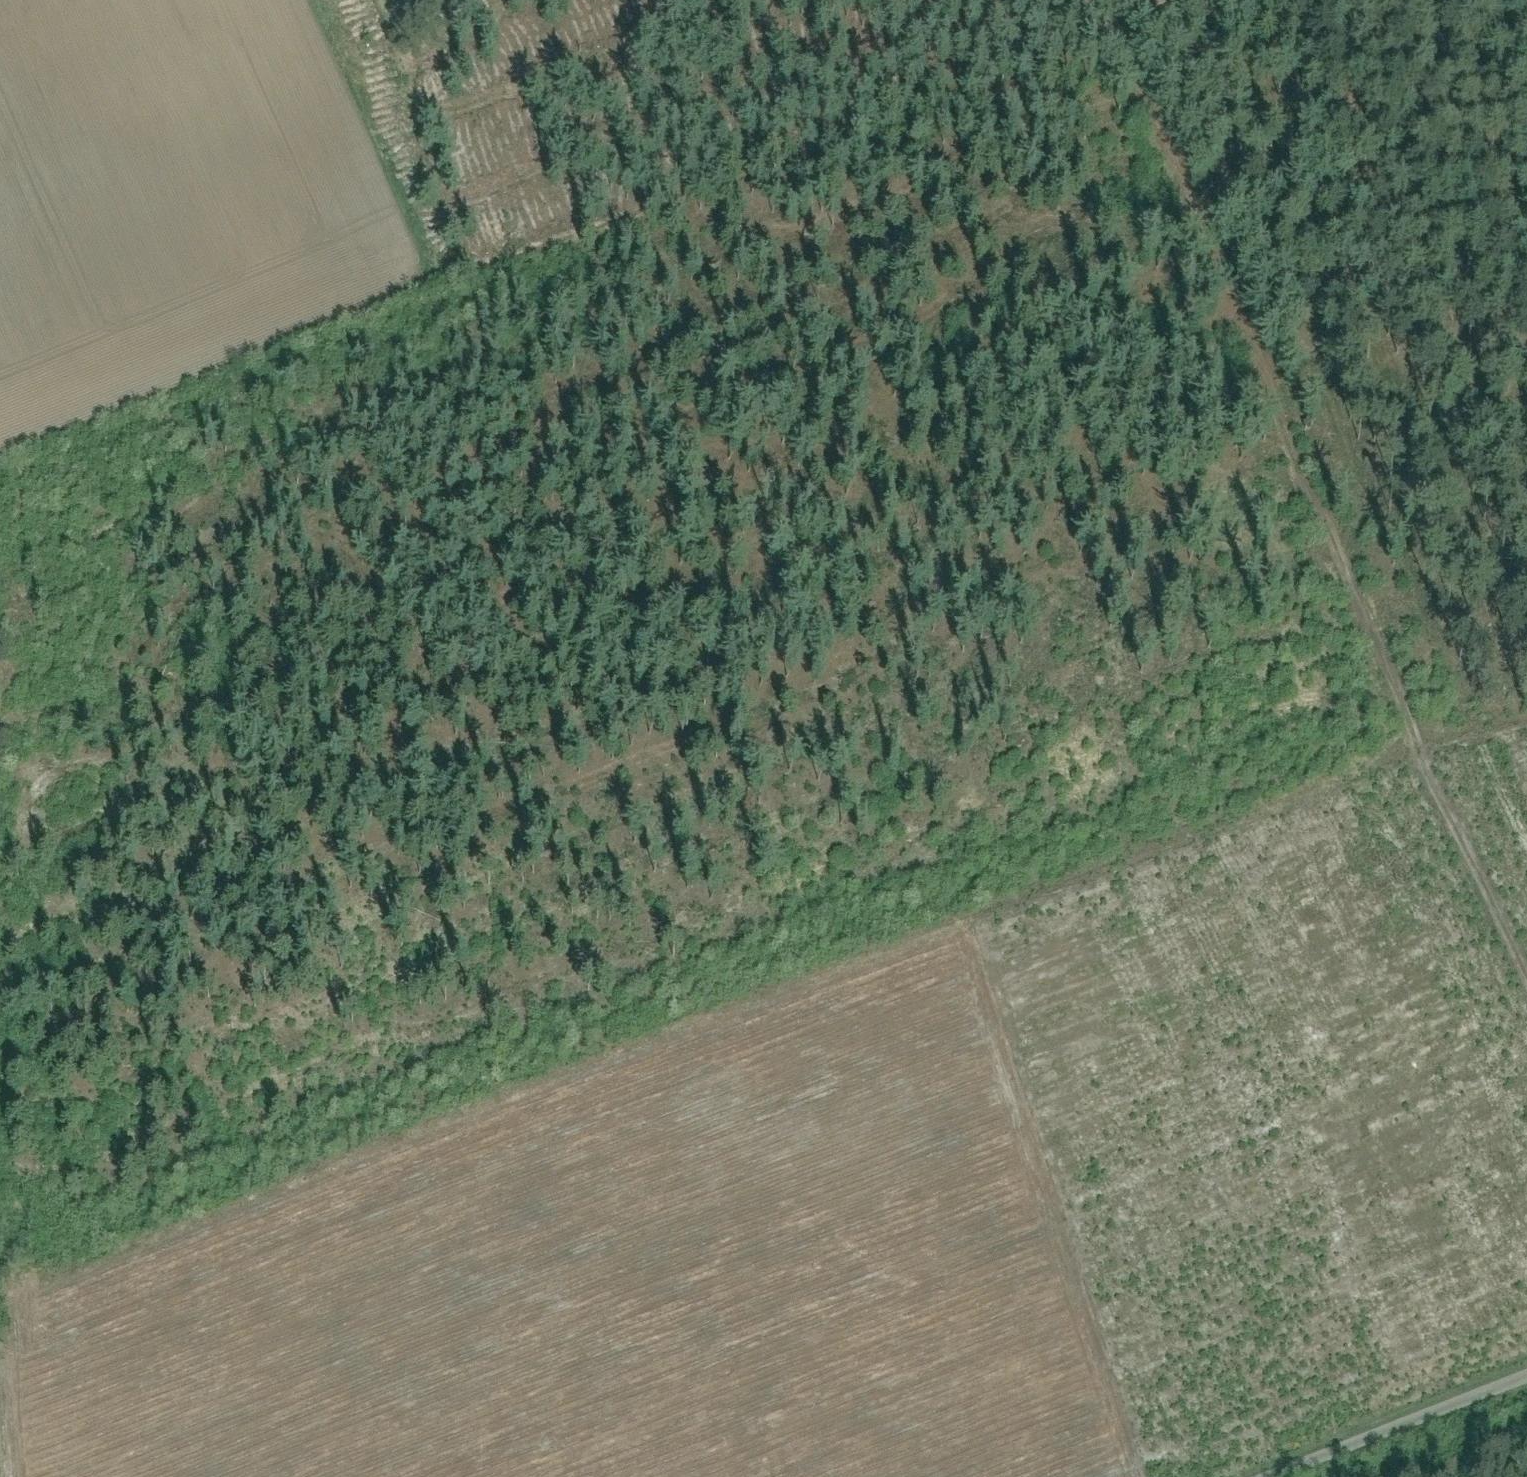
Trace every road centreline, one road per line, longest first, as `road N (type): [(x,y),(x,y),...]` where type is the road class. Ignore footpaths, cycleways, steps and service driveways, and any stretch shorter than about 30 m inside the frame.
road 1 (track): [(1526,707),(1410,756),(1526,1003)]
road 2 (unclassified): [(1526,1378),(1268,1476)]

